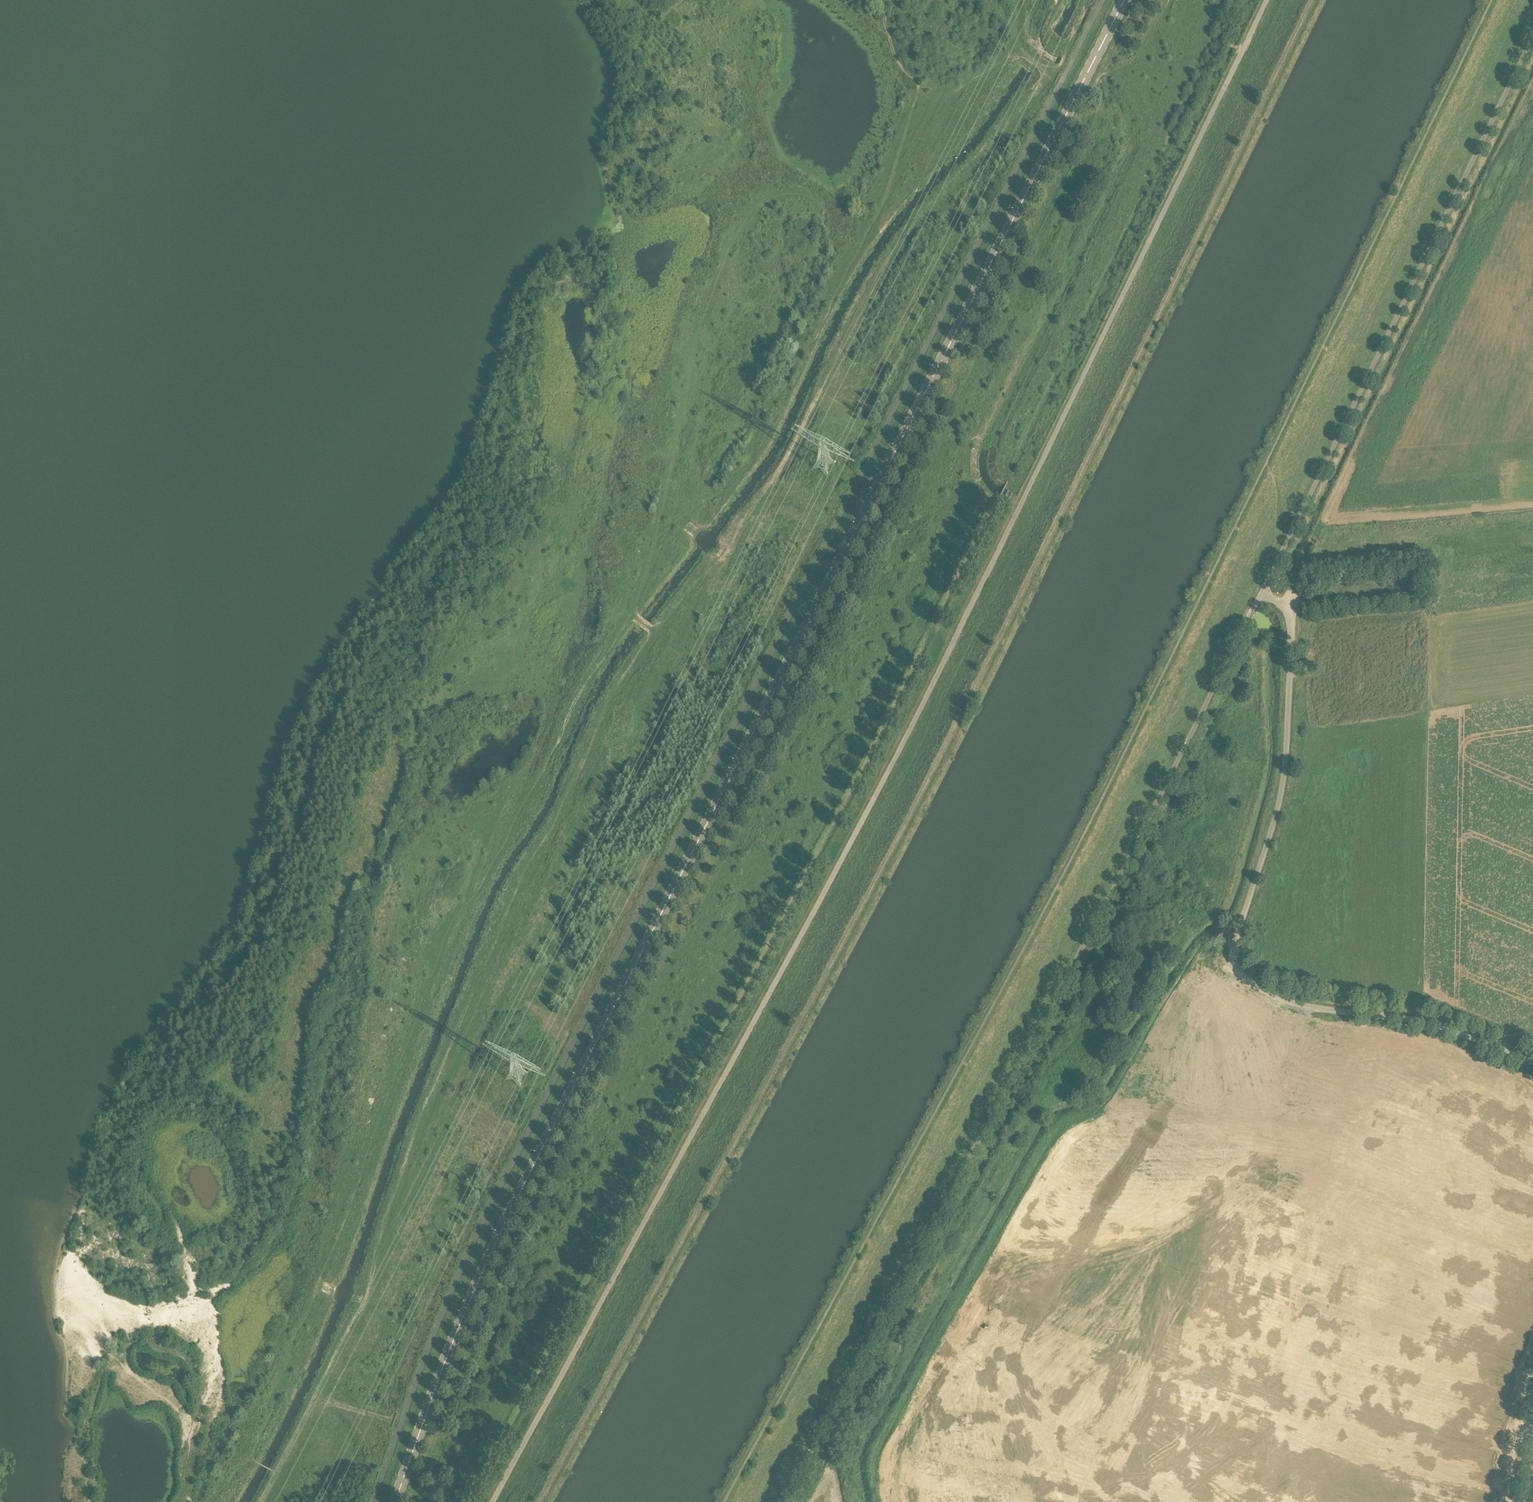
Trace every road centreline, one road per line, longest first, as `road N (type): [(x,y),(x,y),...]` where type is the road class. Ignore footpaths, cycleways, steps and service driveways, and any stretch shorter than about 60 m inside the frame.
road 1 (unclassified): [(493,1501),(922,707),(1268,0)]
road 2 (tertiary): [(396,1501),(502,1224),(1126,0)]
road 3 (unclassified): [(782,1501),(1095,922),(1261,594)]
road 4 (unclassified): [(1532,1063),(1421,1022),(1291,1003),(1236,968),(1233,949),(1286,759),(1291,619),(1261,594)]
road 5 (unclassified): [(1261,594),(1532,38)]

